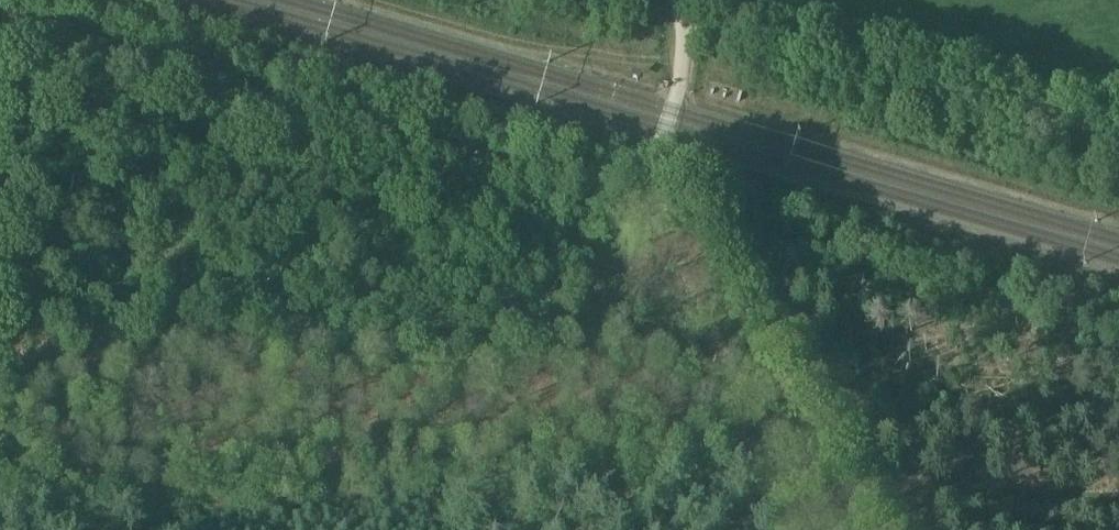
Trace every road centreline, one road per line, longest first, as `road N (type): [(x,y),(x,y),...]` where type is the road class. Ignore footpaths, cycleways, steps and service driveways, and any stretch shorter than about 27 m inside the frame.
road 1 (track): [(0,14),(592,190),(651,197)]
road 2 (track): [(651,197),(660,229),(833,529)]
road 3 (track): [(845,470),(1015,505),(1118,508)]

